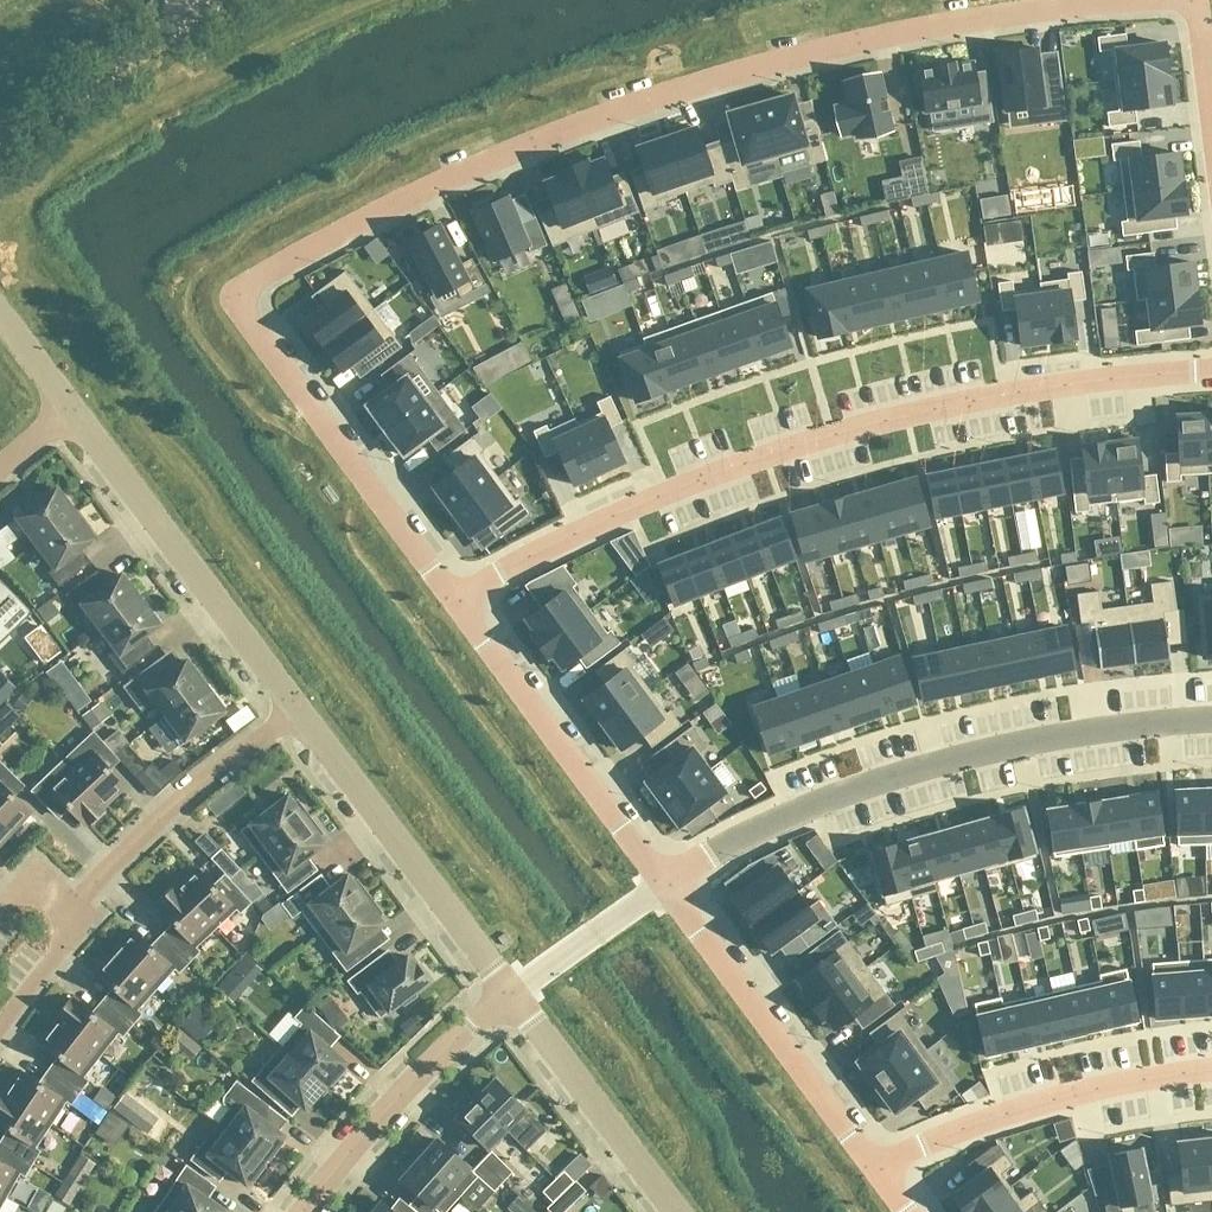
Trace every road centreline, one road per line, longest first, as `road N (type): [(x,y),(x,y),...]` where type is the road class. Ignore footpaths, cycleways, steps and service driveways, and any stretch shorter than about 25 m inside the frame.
road 1 (residential): [(1142,0),(884,38),(724,77),(534,143),(364,220),(258,280),(243,293),(246,322),(454,600)]
road 2 (residential): [(454,600),(637,506),(781,452),(1033,391),(1211,372)]
road 3 (residential): [(1211,721),(1010,746),(892,775),(752,831),(665,886)]
road 4 (residential): [(297,715),(72,417)]
road 5 (residential): [(454,600),(665,886)]
road 6 (residential): [(665,886),(878,1169)]
road 7 (residential): [(508,995),(297,715)]
road 8 (residential): [(1211,1071),(1079,1093),(968,1127),(878,1169)]
road 9 (residential): [(68,913),(174,809),(297,715)]
road 10 (residential): [(508,995),(419,1079),(305,1211)]
road 11 (residential): [(671,1211),(508,995)]
road 12 (unclassified): [(0,156),(214,4)]
road 13 (residential): [(665,886),(508,995)]
road 14 (residential): [(0,1034),(83,927),(68,913)]
road 15 (residential): [(1211,139),(1197,26),(1180,0)]

